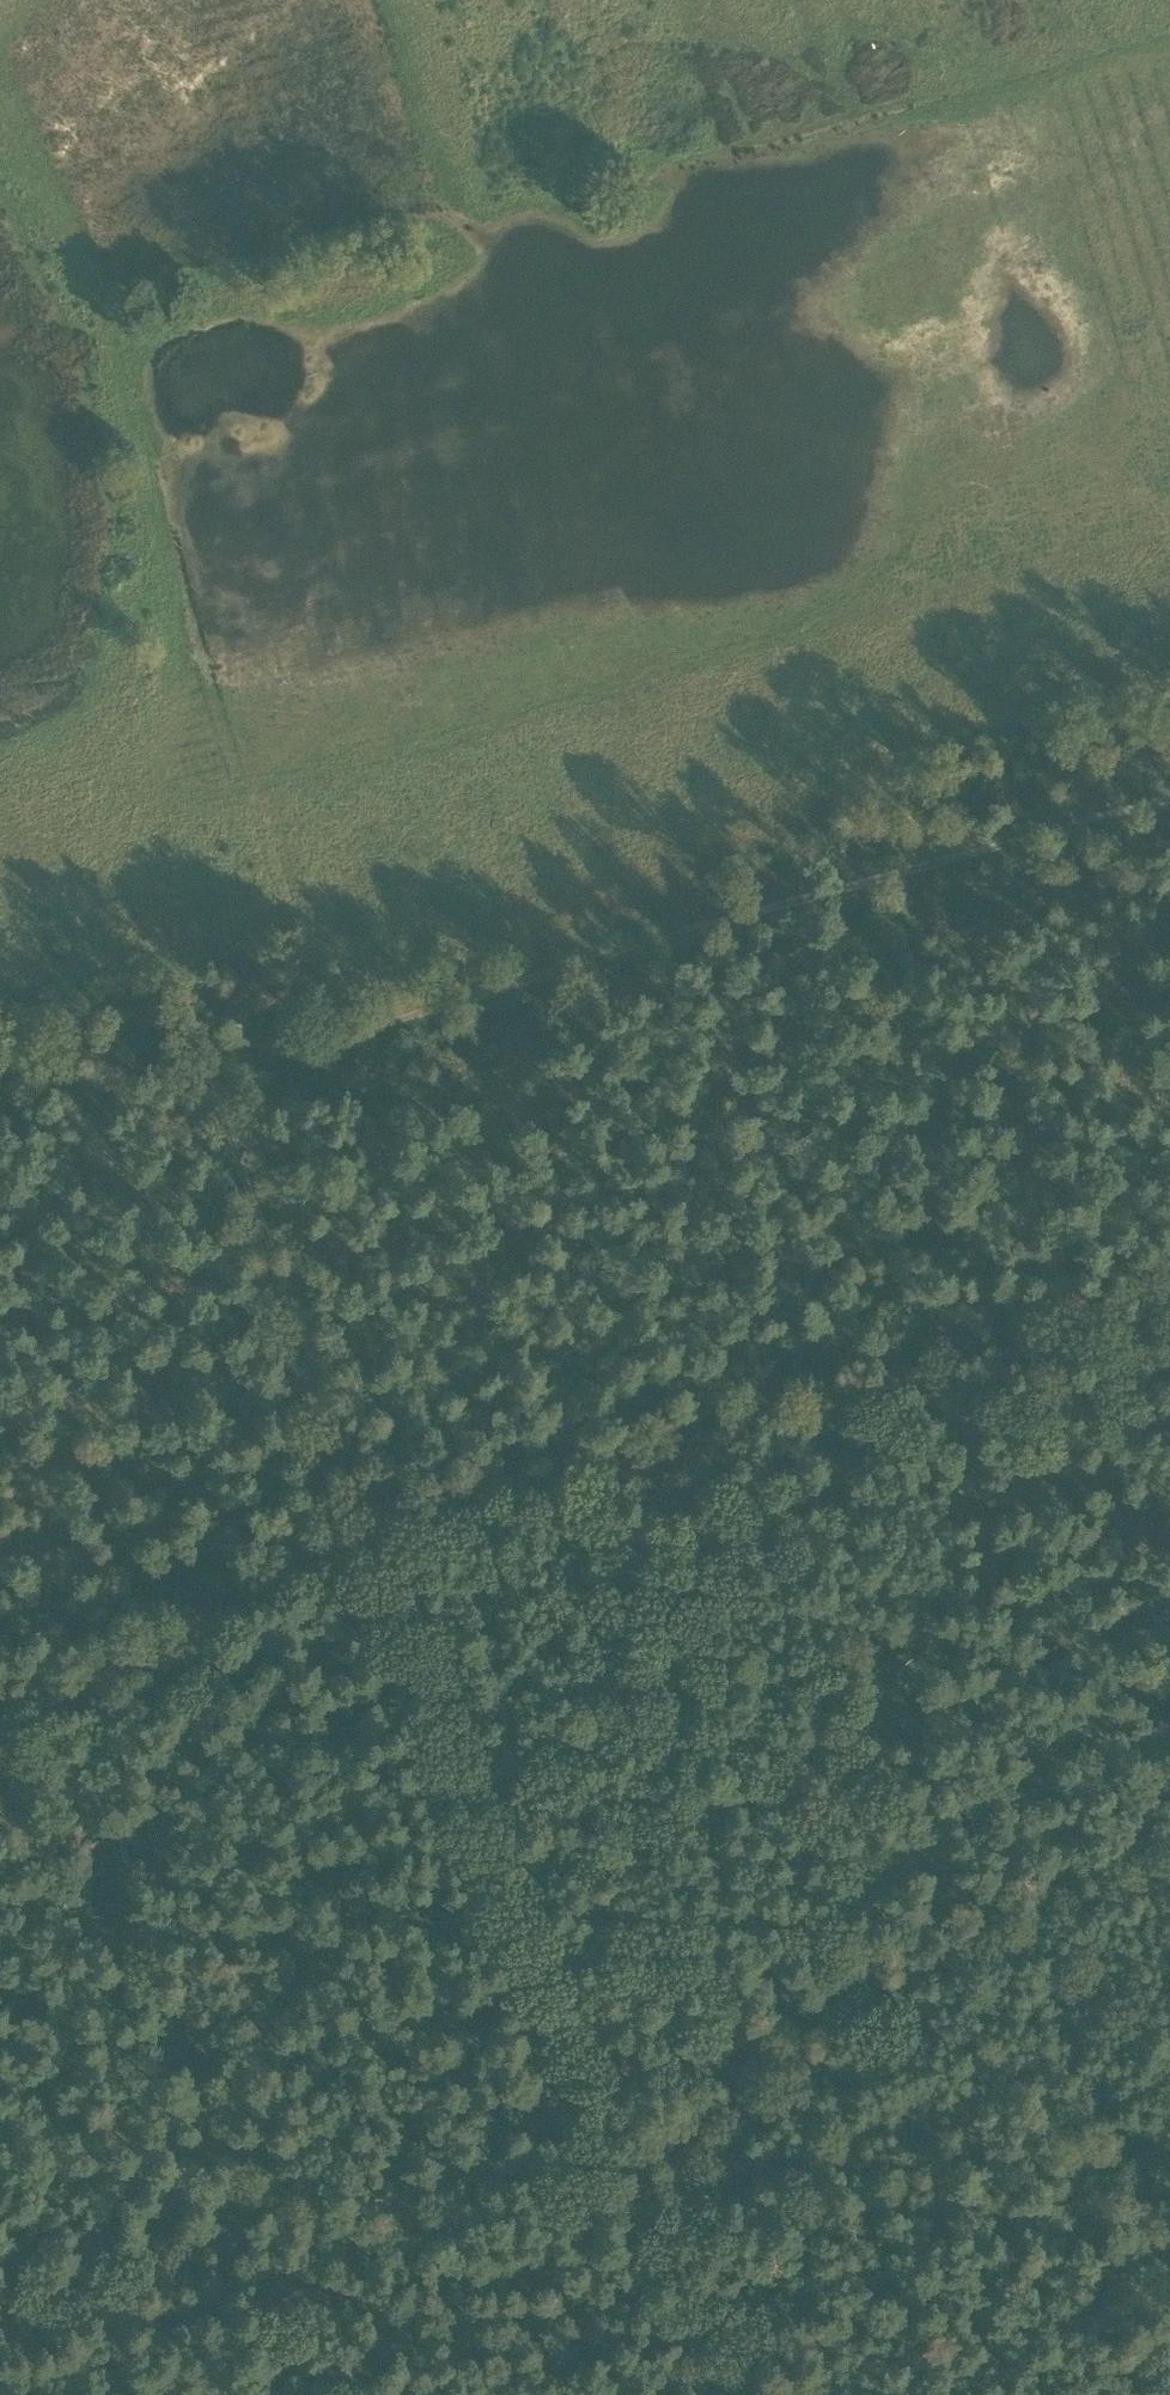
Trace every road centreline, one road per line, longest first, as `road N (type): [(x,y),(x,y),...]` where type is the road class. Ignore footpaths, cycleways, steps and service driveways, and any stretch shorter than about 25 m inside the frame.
road 1 (track): [(720,2394),(195,1054)]
road 2 (track): [(1169,794),(304,1046),(195,1054)]
road 3 (track): [(384,1525),(1169,1297)]
road 4 (track): [(608,2100),(1169,1840)]

